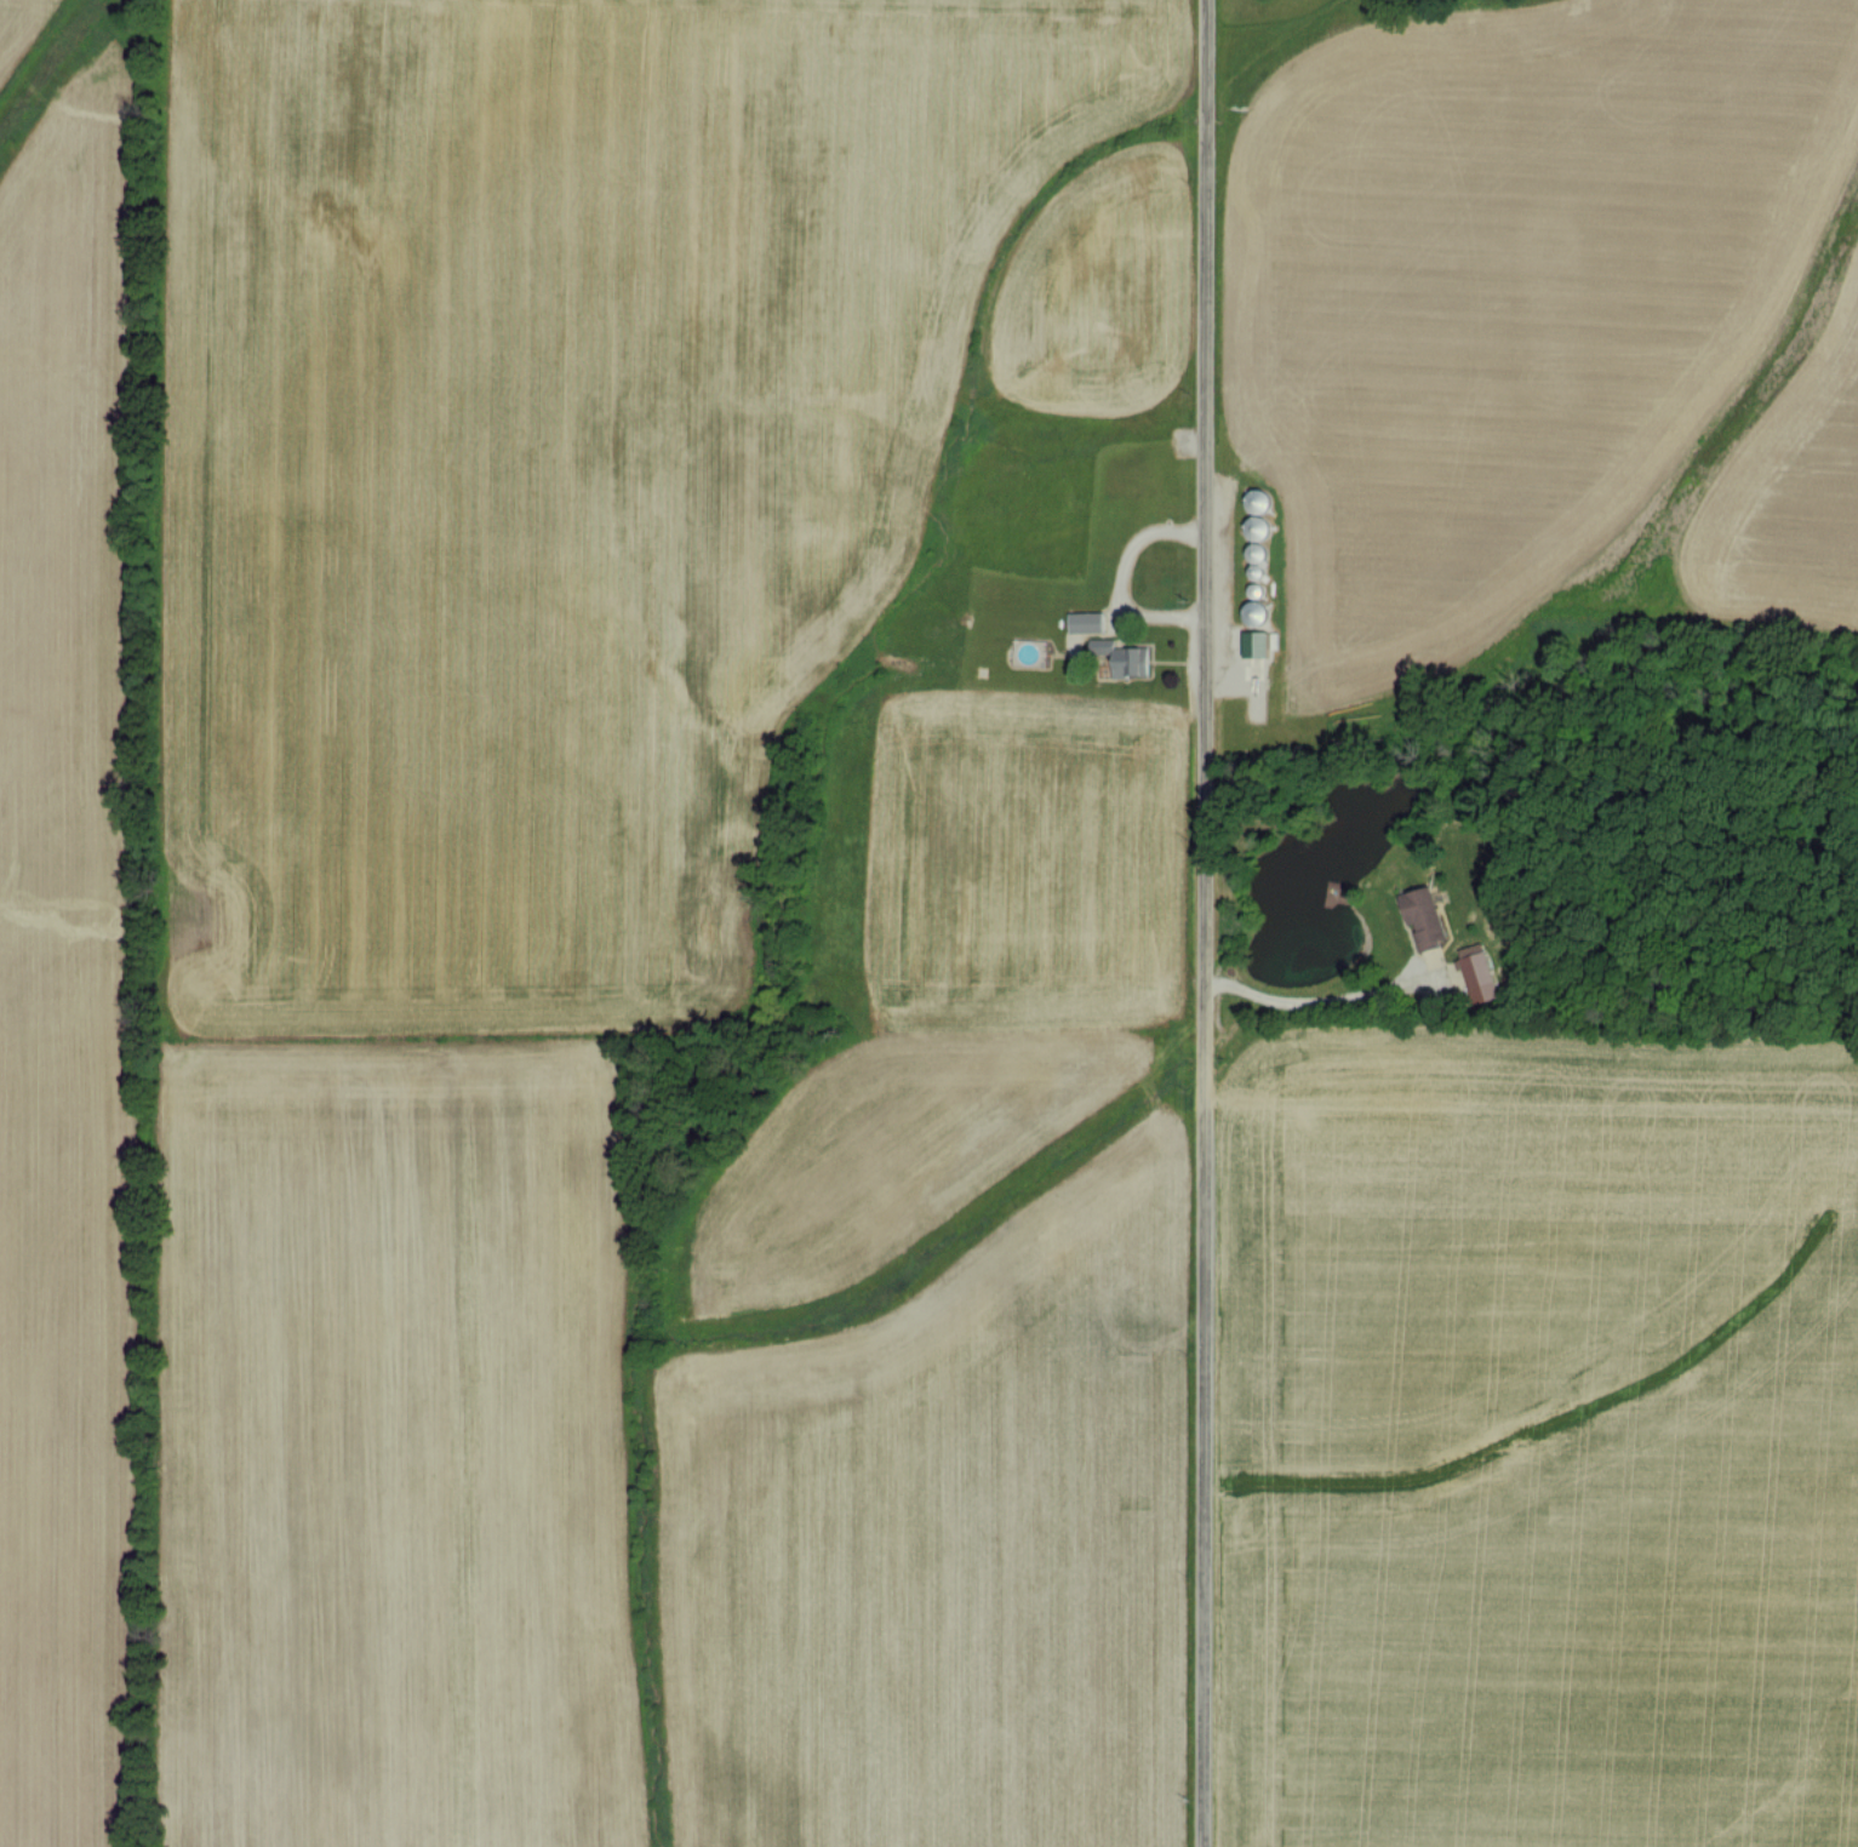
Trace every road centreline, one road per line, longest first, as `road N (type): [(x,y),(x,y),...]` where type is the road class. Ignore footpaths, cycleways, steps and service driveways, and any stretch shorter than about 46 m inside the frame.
road 1 (tertiary): [(1203,1846),(1211,0)]

